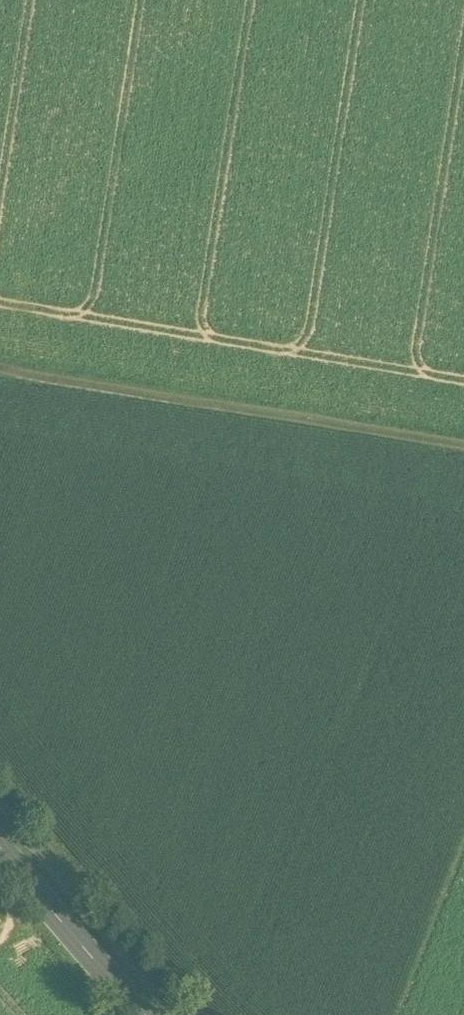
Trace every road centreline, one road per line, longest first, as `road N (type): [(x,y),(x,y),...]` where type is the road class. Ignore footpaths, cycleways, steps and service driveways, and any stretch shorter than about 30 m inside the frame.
road 1 (track): [(0,374),(463,450)]
road 2 (tertiary): [(139,1014),(0,849)]

